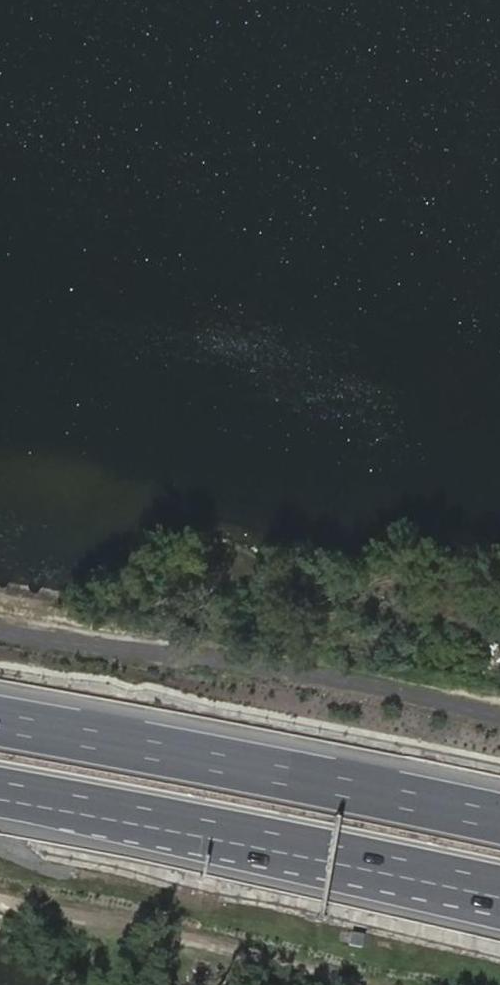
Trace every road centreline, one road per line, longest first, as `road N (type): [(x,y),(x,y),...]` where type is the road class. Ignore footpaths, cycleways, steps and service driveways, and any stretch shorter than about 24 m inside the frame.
road 1 (motorway): [(499,821),(0,723)]
road 2 (motorway): [(34,798),(499,925)]
road 3 (motorway): [(34,798),(499,888)]

